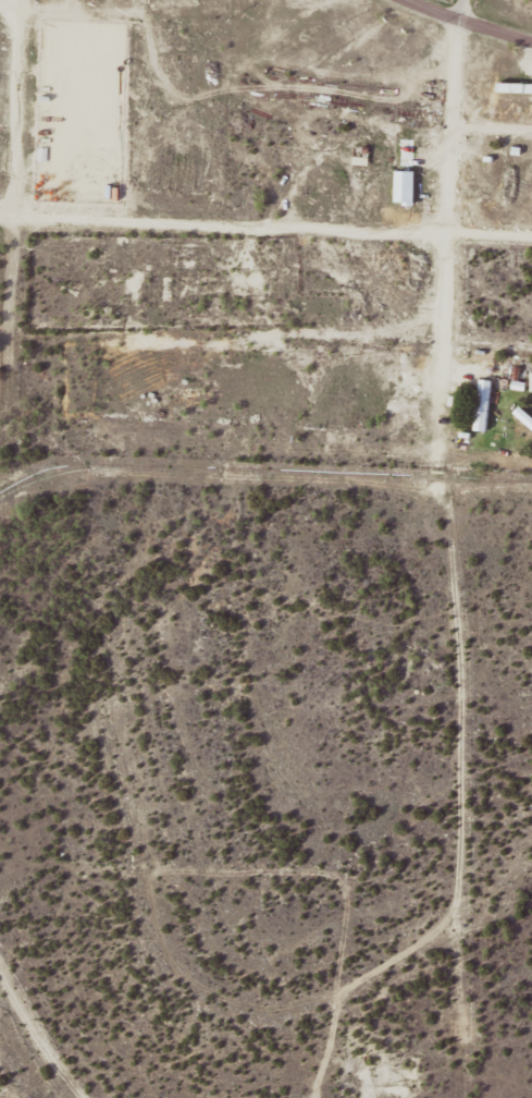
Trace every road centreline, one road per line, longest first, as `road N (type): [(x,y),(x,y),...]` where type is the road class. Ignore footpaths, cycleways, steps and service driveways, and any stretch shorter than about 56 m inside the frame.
road 1 (residential): [(531,236),(0,216)]
road 2 (residential): [(12,340),(24,0)]
road 3 (residential): [(464,0),(449,231)]
road 4 (track): [(116,1097),(74,1057),(0,948)]
road 5 (track): [(443,402),(449,231)]
road 6 (residential): [(531,39),(415,0)]

